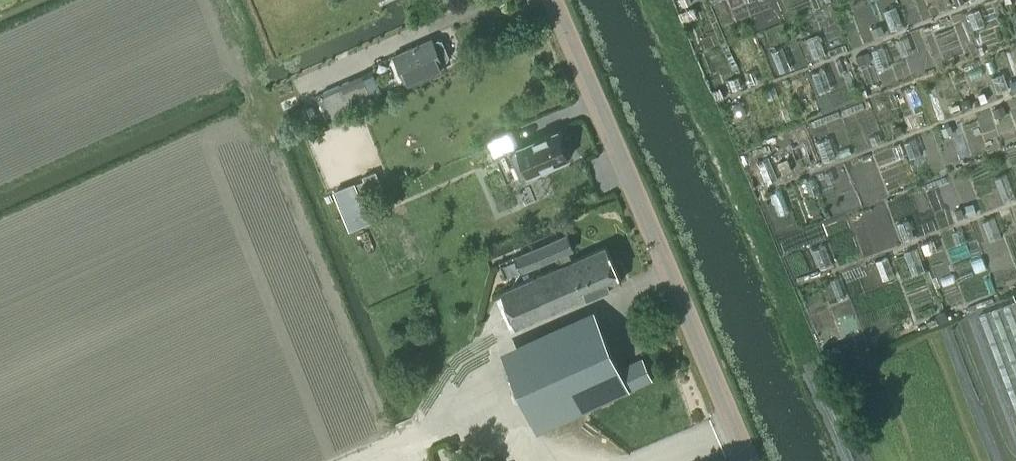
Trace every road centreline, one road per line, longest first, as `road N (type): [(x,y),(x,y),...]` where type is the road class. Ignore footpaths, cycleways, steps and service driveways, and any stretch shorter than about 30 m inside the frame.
road 1 (unclassified): [(749,460),(553,0)]
road 2 (track): [(464,403),(334,460)]

